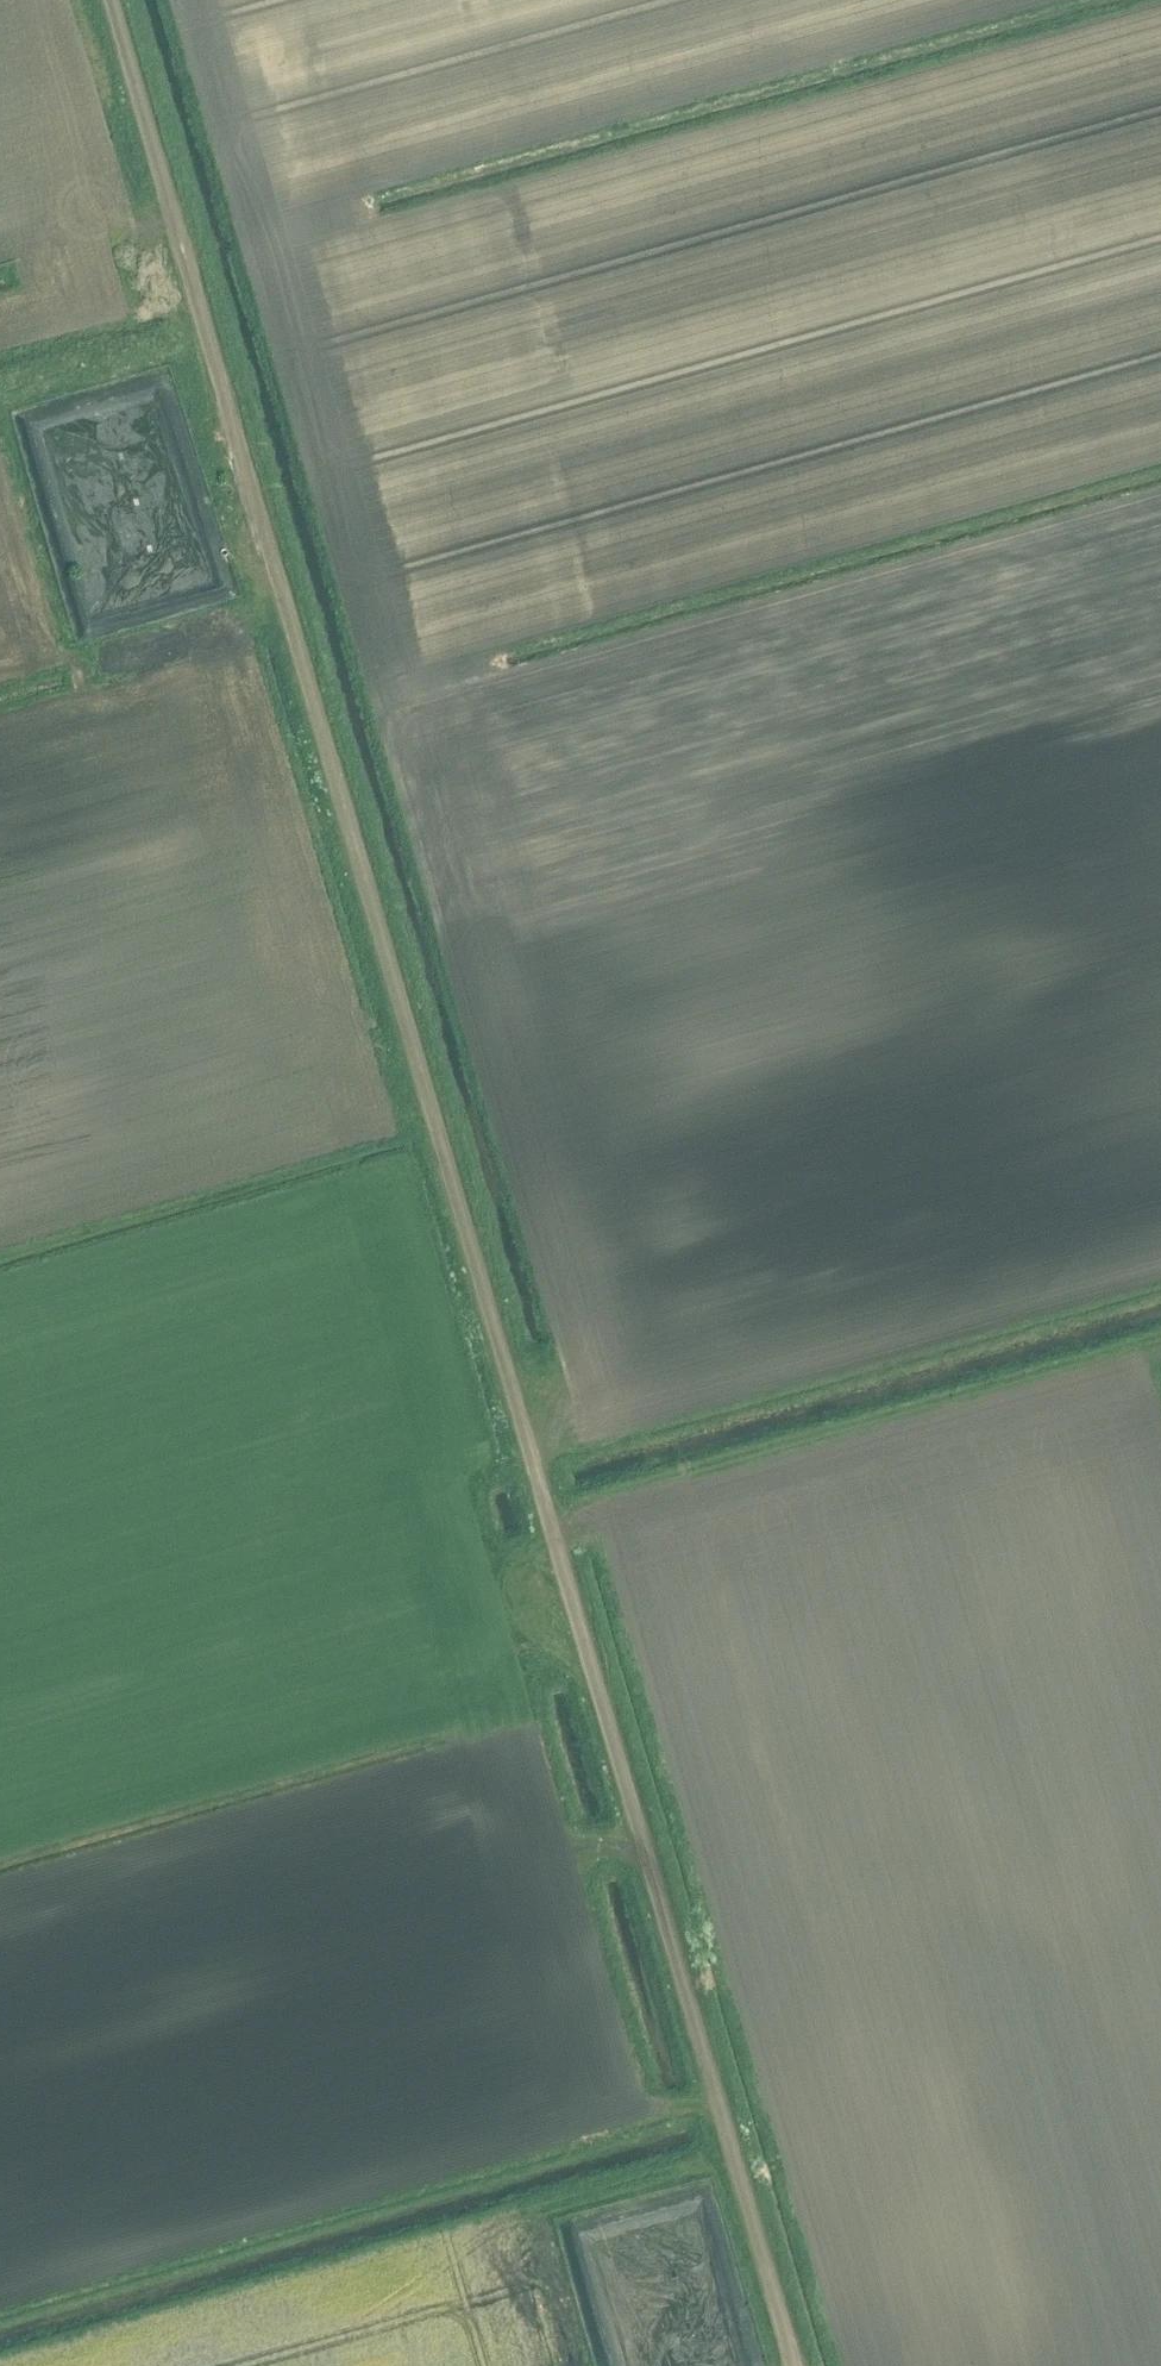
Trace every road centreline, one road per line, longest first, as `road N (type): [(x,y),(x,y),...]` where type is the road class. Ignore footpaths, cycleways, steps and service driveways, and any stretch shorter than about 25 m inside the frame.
road 1 (unclassified): [(793,2365),(111,0)]

